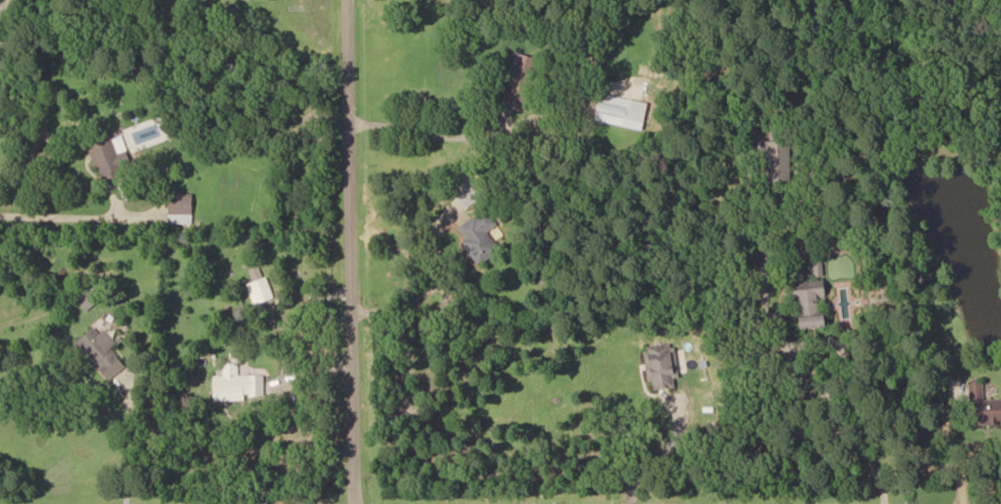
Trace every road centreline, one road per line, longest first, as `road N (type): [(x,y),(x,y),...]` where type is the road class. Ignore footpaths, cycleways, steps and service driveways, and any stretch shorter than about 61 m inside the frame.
road 1 (residential): [(347,0),(353,503)]

